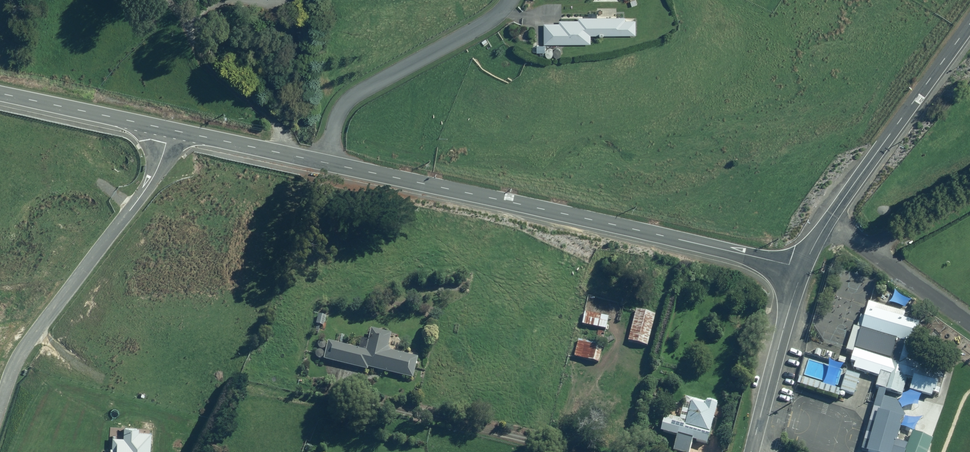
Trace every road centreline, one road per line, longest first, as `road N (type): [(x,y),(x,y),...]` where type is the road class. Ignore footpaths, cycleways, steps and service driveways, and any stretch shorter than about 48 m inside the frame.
road 1 (unclassified): [(327,163),(802,268)]
road 2 (residential): [(169,129),(145,189),(20,359),(0,405)]
road 3 (residential): [(508,0),(482,24),(347,103),(327,163)]
road 4 (residential): [(827,222),(969,23)]
road 5 (residential): [(751,451),(802,268)]
road 6 (unclassified): [(0,93),(169,129)]
road 7 (residential): [(827,222),(969,320)]
road 8 (unclassified): [(169,129),(327,163)]

